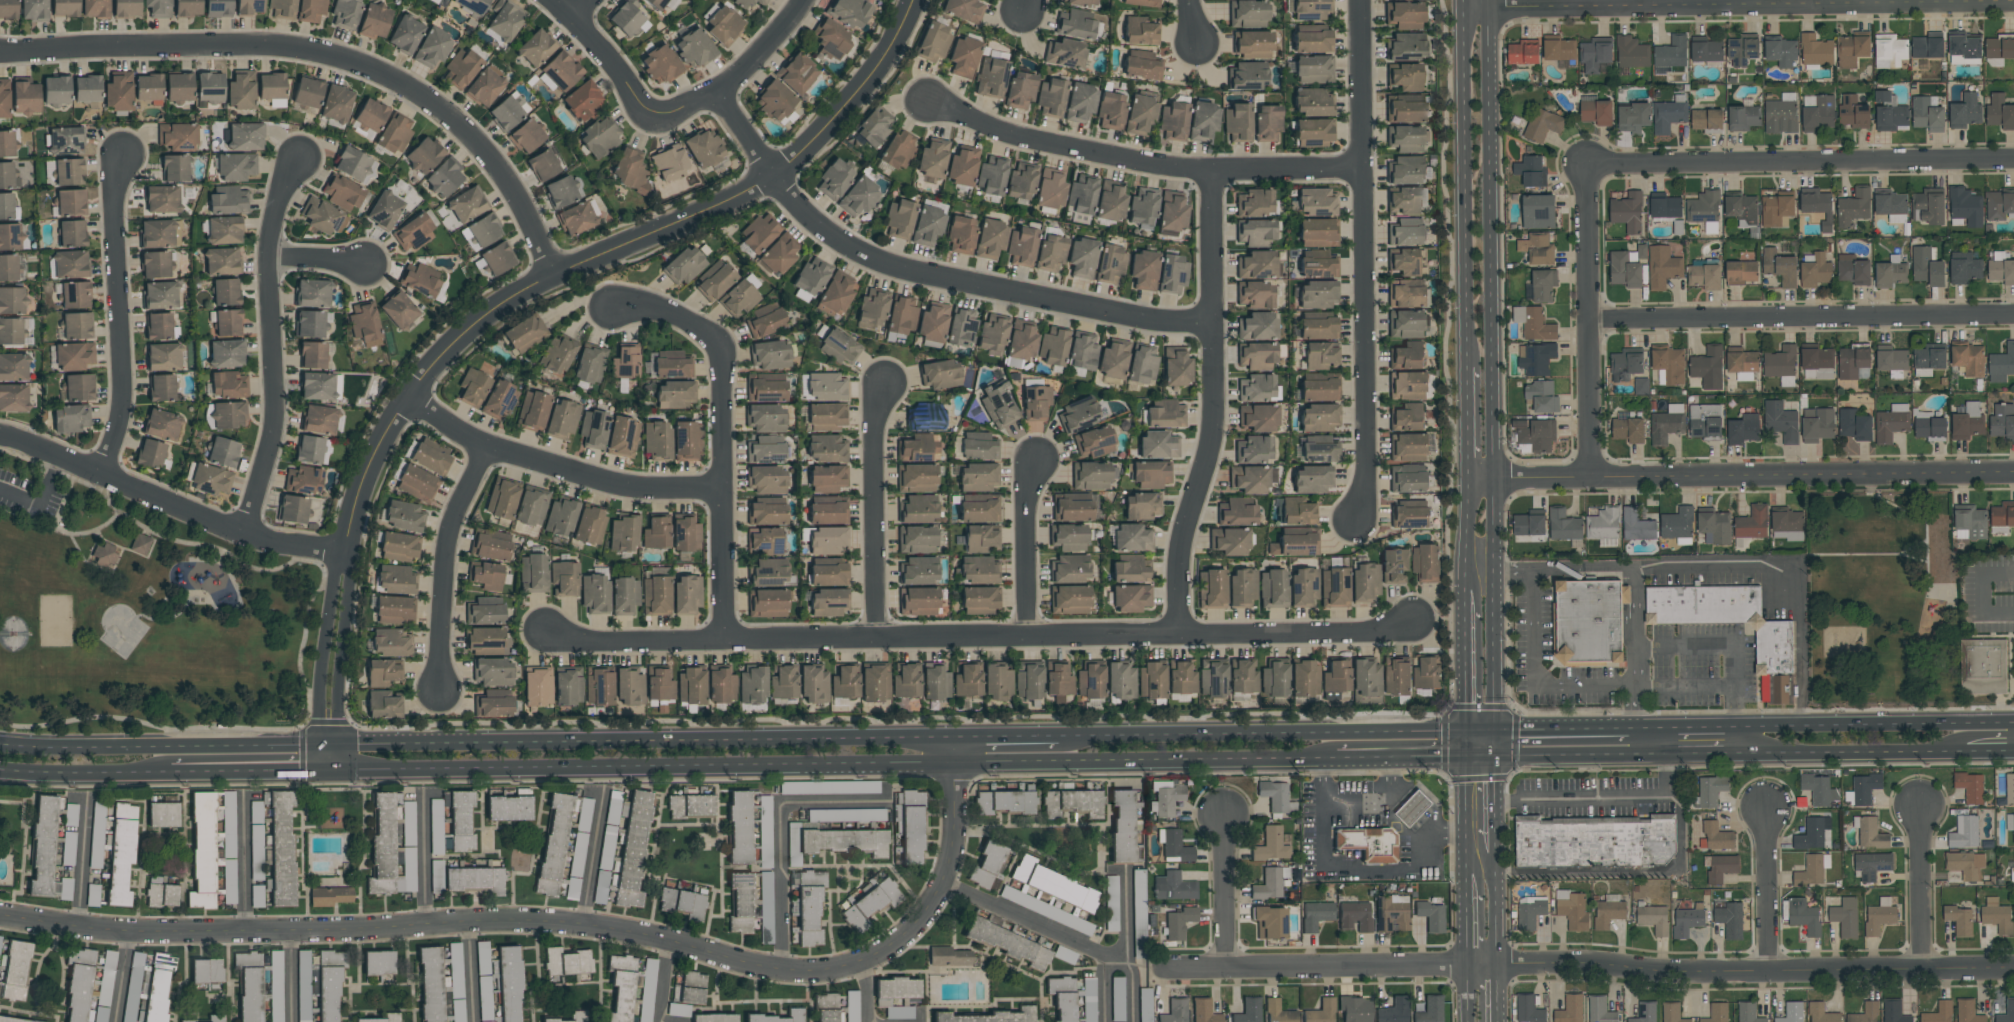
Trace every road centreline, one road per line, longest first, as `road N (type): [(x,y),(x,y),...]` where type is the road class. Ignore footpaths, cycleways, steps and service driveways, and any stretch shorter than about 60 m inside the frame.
road 1 (residential): [(0,918),(138,934),(508,921),(641,931),(735,960),(820,973),(908,937),(938,901),(954,848),(954,737)]
road 2 (residential): [(545,633),(574,642),(1179,636),(1385,632),(1414,618)]
road 3 (residential): [(1171,967),(2013,969)]
road 4 (tertiary): [(344,552),(375,451),(406,398),(465,331),(551,276),(771,177),(861,88),(913,0)]
road 5 (secondary): [(1498,742),(1489,0)]
road 6 (residential): [(0,54),(278,43),(369,67),(432,104),(511,182),(551,276)]
road 7 (primary): [(954,737),(338,744)]
road 8 (primary): [(338,769),(928,762)]
road 9 (residential): [(1215,327),(907,271),(848,250),(771,177),(720,97)]
road 10 (residential): [(1465,10),(2013,6)]
road 11 (residential): [(1470,480),(2013,477)]
road 12 (residential): [(1353,515),(1365,483),(1357,0)]
road 13 (residential): [(1179,636),(1180,564),(1210,451),(1215,394),(1211,173)]
road 14 (residential): [(1359,168),(1211,173),(1142,164),(1005,134),(931,105)]
road 15 (residential): [(1582,163),(2013,160)]
road 16 (residential): [(1588,323),(2013,318)]
road 17 (residential): [(613,309),(650,309),(687,323),(722,354),(727,641)]
road 18 (residential): [(241,532),(272,419),(268,226),(295,159)]
road 19 (primary): [(1471,742),(1441,730),(1092,736)]
road 20 (residential): [(0,436),(241,532),(344,552)]
road 21 (primary): [(954,763),(1318,758)]
road 22 (secondary): [(1465,10),(1468,363)]
road 23 (residential): [(406,398),(488,448),(625,487),(722,493)]
road 24 (residential): [(101,473),(122,405),(114,215),(122,157)]
road 25 (residential): [(1582,163),(1593,480)]
road 26 (residential): [(945,878),(1075,941),(1130,957),(1128,871)]
road 27 (primary): [(2013,723),(1766,726),(1733,738)]
road 28 (residential): [(875,640),(873,431),(885,385)]
road 29 (residential): [(488,448),(449,535),(441,695)]
road 30 (residential): [(806,0),(720,97),(653,122)]
road 31 (primary): [(1733,738),(1773,753),(1931,751)]
road 32 (tertiary): [(344,552),(334,572),(318,744)]
road 33 (tertiary): [(338,744),(350,573),(344,552)]
road 34 (primary): [(181,746),(0,745)]
road 35 (residential): [(1027,638),(1025,498),(1036,462)]
road 36 (primary): [(0,769),(171,771)]
road 37 (residential): [(1918,806),(1920,970)]
road 38 (residential): [(1765,810),(1768,972)]
road 39 (residential): [(653,122),(575,17),(552,0)]
road 40 (primary): [(1318,758),(1445,755),(1471,742)]
road 41 (residential): [(1226,811),(1227,966)]
road 42 (secondary): [(1470,589),(1471,742)]
road 43 (primary): [(171,771),(318,769)]
road 44 (primary): [(1092,736),(954,737)]
road 45 (primary): [(318,744),(181,746)]
road 46 (primary): [(1498,742),(1629,740)]
road 47 (secondary): [(1471,742),(1471,873)]
road 48 (secondary): [(1498,873),(1498,742)]

